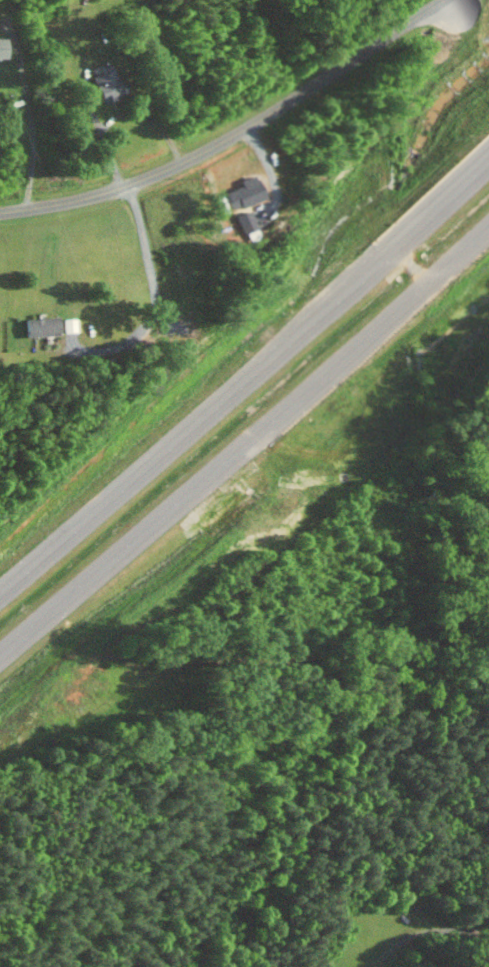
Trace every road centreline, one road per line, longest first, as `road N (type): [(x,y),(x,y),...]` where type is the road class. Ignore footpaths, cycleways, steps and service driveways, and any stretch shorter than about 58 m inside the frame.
road 1 (motorway): [(0,655),(488,221)]
road 2 (motorway): [(384,260),(0,598)]
road 3 (residential): [(0,213),(158,174),(246,128),(405,22),(452,7)]
road 4 (motorway): [(488,161),(384,260)]

